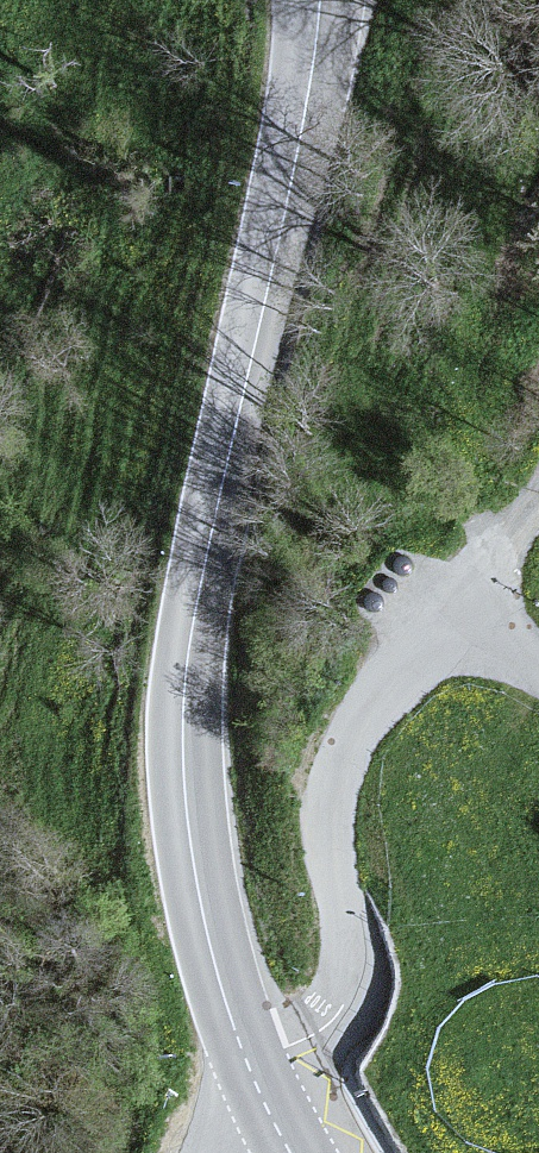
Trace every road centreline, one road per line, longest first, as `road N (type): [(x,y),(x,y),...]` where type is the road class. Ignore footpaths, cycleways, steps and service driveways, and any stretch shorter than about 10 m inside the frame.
road 1 (tertiary): [(321,0),(314,77),(207,547),(185,707),(185,783),(201,913),(249,1068)]
road 2 (unclassified): [(443,642),(395,674),(362,717),(331,784),(331,851),(352,981),(334,1019),(249,1068)]
road 3 (unclassified): [(538,450),(492,509),(443,642)]

